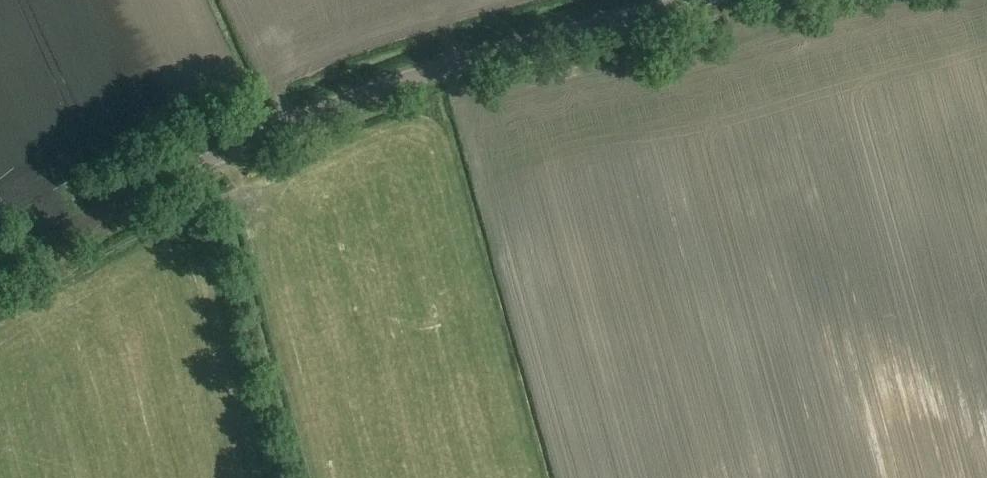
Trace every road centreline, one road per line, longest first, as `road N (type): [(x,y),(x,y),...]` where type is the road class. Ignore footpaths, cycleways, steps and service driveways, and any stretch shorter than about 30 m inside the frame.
road 1 (unclassified): [(0,272),(194,168),(363,92),(696,0)]

